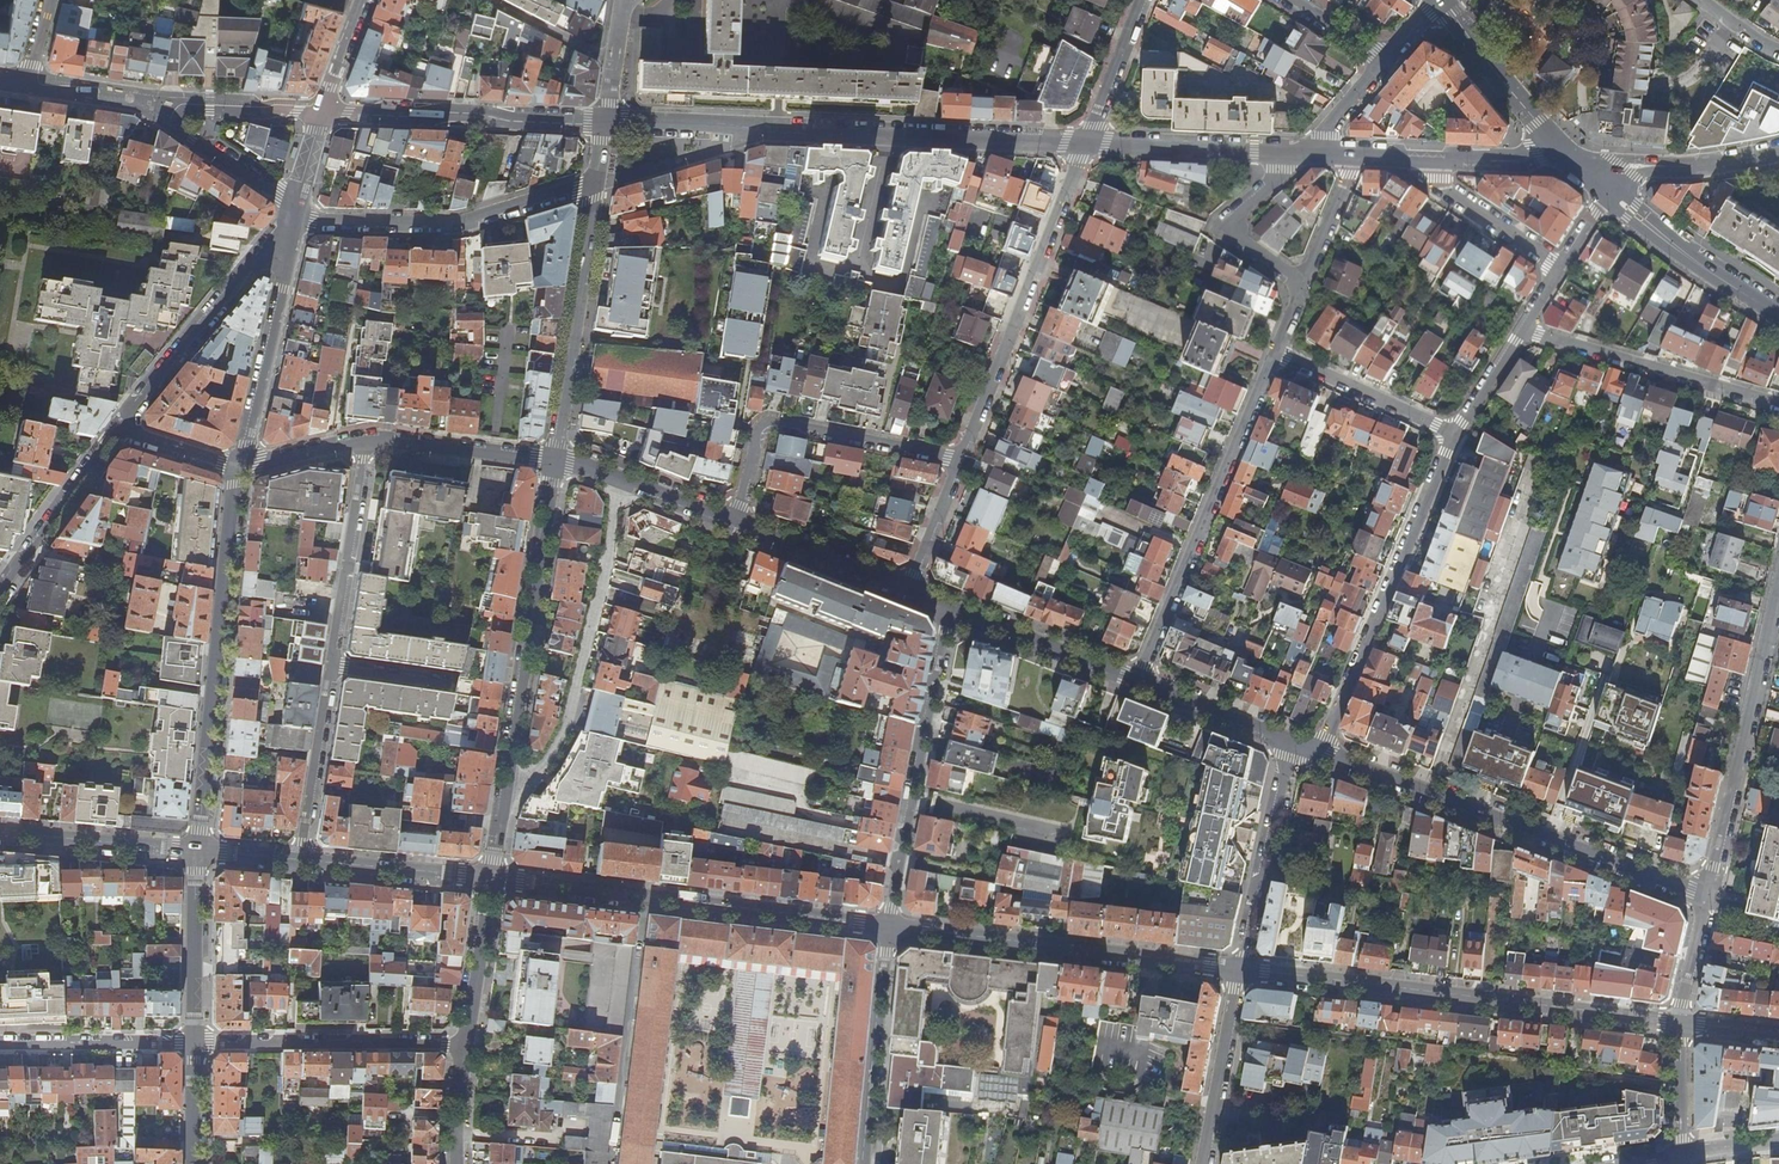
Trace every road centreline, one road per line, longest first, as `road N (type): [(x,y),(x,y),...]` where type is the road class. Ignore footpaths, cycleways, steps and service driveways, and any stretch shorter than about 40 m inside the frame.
road 1 (tertiary): [(606,123),(1085,144)]
road 2 (residential): [(1240,970),(1681,1023)]
road 3 (residential): [(492,879),(889,928)]
road 4 (residential): [(241,467),(197,853)]
road 5 (residential): [(1321,755),(1658,882)]
road 6 (residential): [(1137,682),(1273,355)]
road 7 (residential): [(889,928),(1240,970)]
road 8 (residential): [(1458,436),(1321,755)]
road 9 (residential): [(505,798),(539,768),(562,729),(604,570),(616,479)]
road 10 (residential): [(1085,144),(956,461)]
road 11 (tertiary): [(505,798),(554,460)]
road 12 (residential): [(321,111),(159,108),(192,141),(295,209)]
road 13 (residential): [(889,928),(951,609)]
road 14 (residential): [(1707,898),(1778,593)]
road 15 (residential): [(596,181),(452,222),(314,220),(295,209)]
road 16 (residential): [(956,461),(771,422),(758,432),(735,522)]
road 17 (residential): [(321,111),(606,123)]
road 18 (tertiary): [(554,460),(596,181)]
road 19 (residential): [(120,424),(295,209)]
road 20 (residential): [(196,1044),(467,1041)]
road 21 (unclassified): [(1778,403),(1523,331)]
road 22 (residential): [(295,209),(241,467)]
road 23 (residential): [(866,1163),(889,928)]
road 24 (residential): [(1292,744),(1240,970)]
road 25 (residential): [(331,664),(366,441)]
road 26 (tertiary): [(1085,144),(1303,154)]
road 27 (secondary): [(1574,165),(1442,0)]
road 28 (secondary): [(1778,316),(1609,195)]
road 29 (residential): [(0,593),(120,424)]
road 30 (residential): [(1303,285),(1224,233),(1303,154)]
road 31 (tertiary): [(1574,165),(1623,169),(1778,154)]
road 32 (residential): [(1273,355),(1458,436)]
road 33 (residential): [(1137,682),(951,609)]
road 34 (residential): [(301,861),(331,664)]
road 35 (residential): [(0,834),(197,853)]
road 36 (residential): [(1205,1163),(1240,970)]
road 37 (residential): [(0,1043),(196,1044)]
road 38 (residential): [(301,861),(492,879)]
road 39 (residential): [(197,853),(196,1044)]
road 40 (residential): [(554,460),(366,441)]
road 41 (residential): [(910,592),(735,522)]
road 42 (residential): [(1560,272),(1426,178),(1418,159)]
road 43 (residential): [(1137,682),(1292,744)]
road 44 (tertiary): [(467,1041),(492,879)]
road 45 (tertiary): [(1418,159),(1574,165)]
road 46 (residential): [(1143,0),(1085,144)]
road 47 (residential): [(956,461),(910,592)]
road 48 (residential): [(1303,285),(1354,156)]
road 49 (residential): [(614,61),(494,0)]
road 50 (residential): [(1682,1152),(1681,1023)]
road 51 (residential): [(241,467),(120,424)]
road 52 (residential): [(1681,1023),(1707,898)]
road 53 (residential): [(366,441),(241,467)]
road 54 (residential): [(1303,154),(1387,58)]
road 55 (residential): [(735,522),(616,479)]
road 56 (residential): [(1523,331),(1458,436)]
road 57 (tertiary): [(457,1163),(467,1041)]
road 58 (residential): [(196,1044),(195,1163)]

